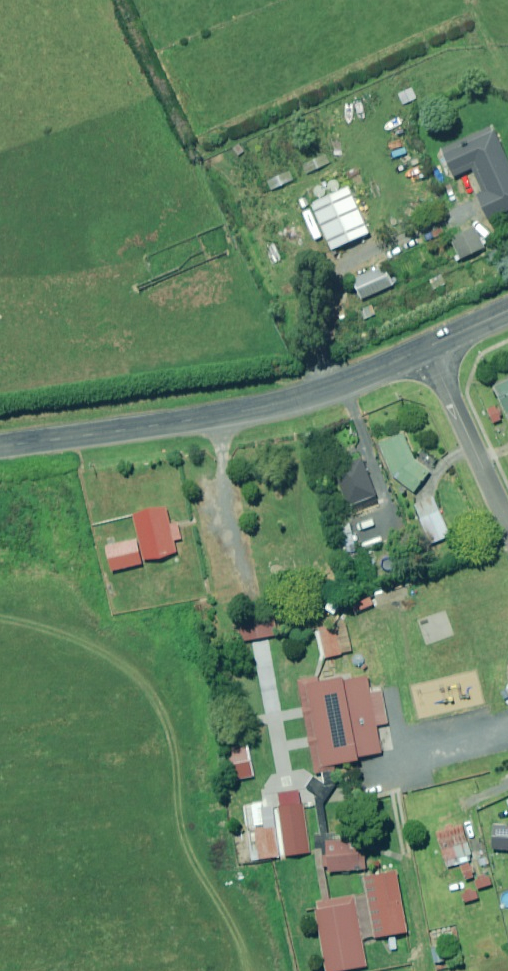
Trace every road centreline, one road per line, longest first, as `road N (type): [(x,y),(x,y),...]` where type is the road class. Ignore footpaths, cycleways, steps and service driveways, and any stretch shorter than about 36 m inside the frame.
road 1 (tertiary): [(0,449),(189,423),(337,387),(436,351)]
road 2 (unclassified): [(436,351),(507,518)]

